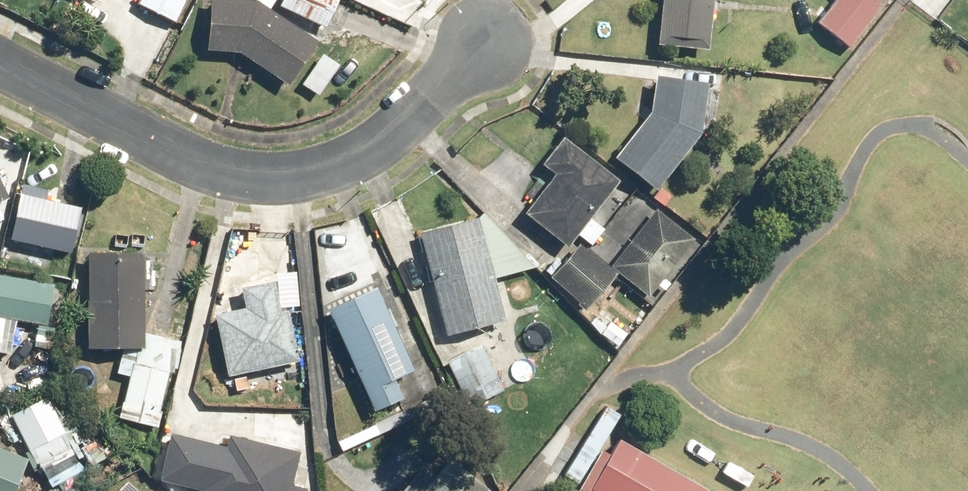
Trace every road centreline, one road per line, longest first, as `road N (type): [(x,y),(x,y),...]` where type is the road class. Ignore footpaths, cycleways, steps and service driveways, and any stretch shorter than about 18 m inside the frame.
road 1 (residential): [(491,37),(454,87),(371,147),(314,174),(251,174),(185,154),(0,49)]

